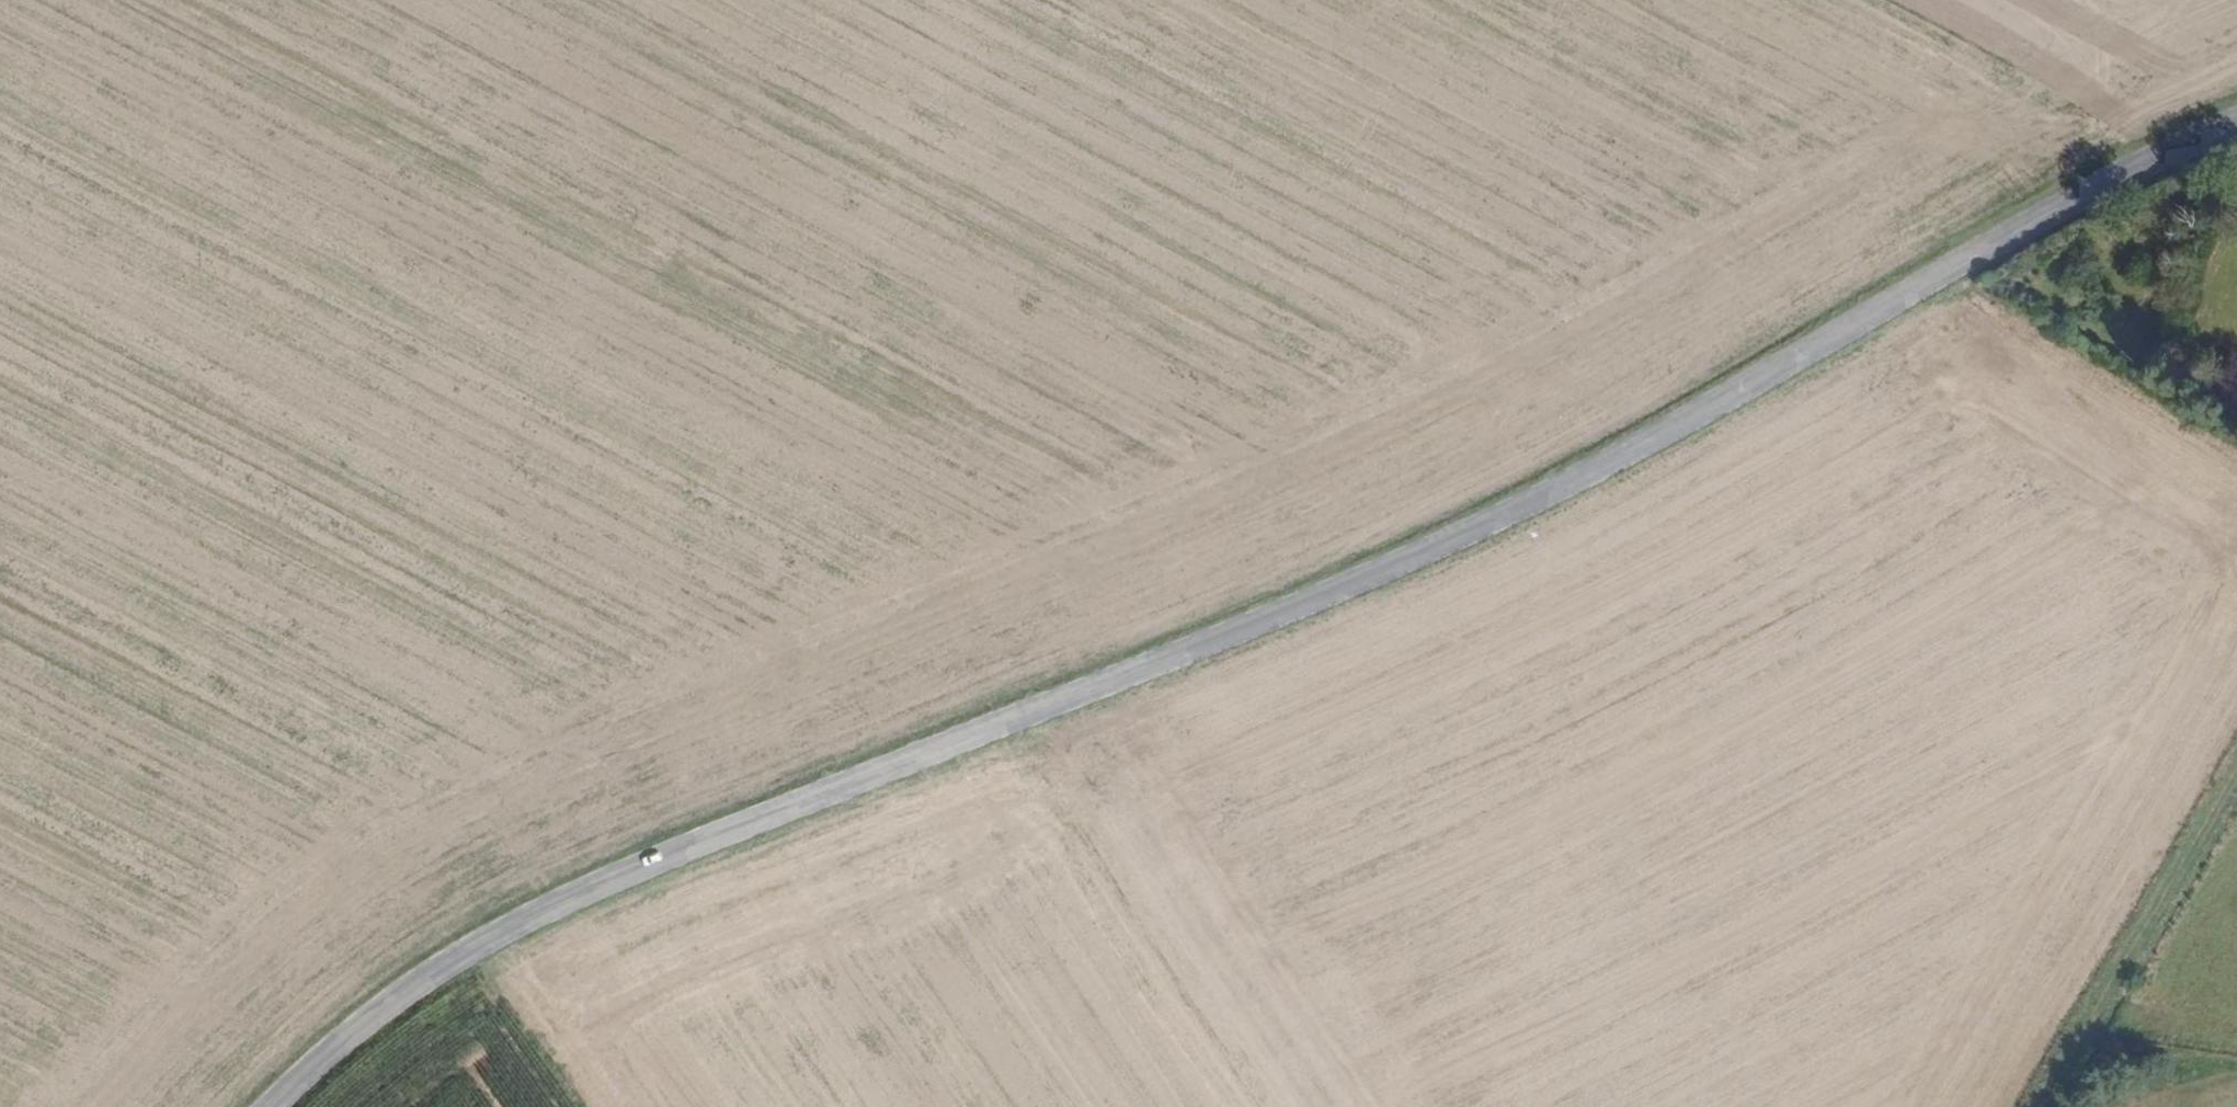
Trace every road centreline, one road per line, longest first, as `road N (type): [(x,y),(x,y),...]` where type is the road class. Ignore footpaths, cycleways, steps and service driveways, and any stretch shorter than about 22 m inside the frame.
road 1 (unclassified): [(270,1106),(401,999),(484,944),(767,819),(1206,648),(1517,510),(2131,173),(2236,126)]
road 2 (track): [(2031,1106),(2236,750)]

